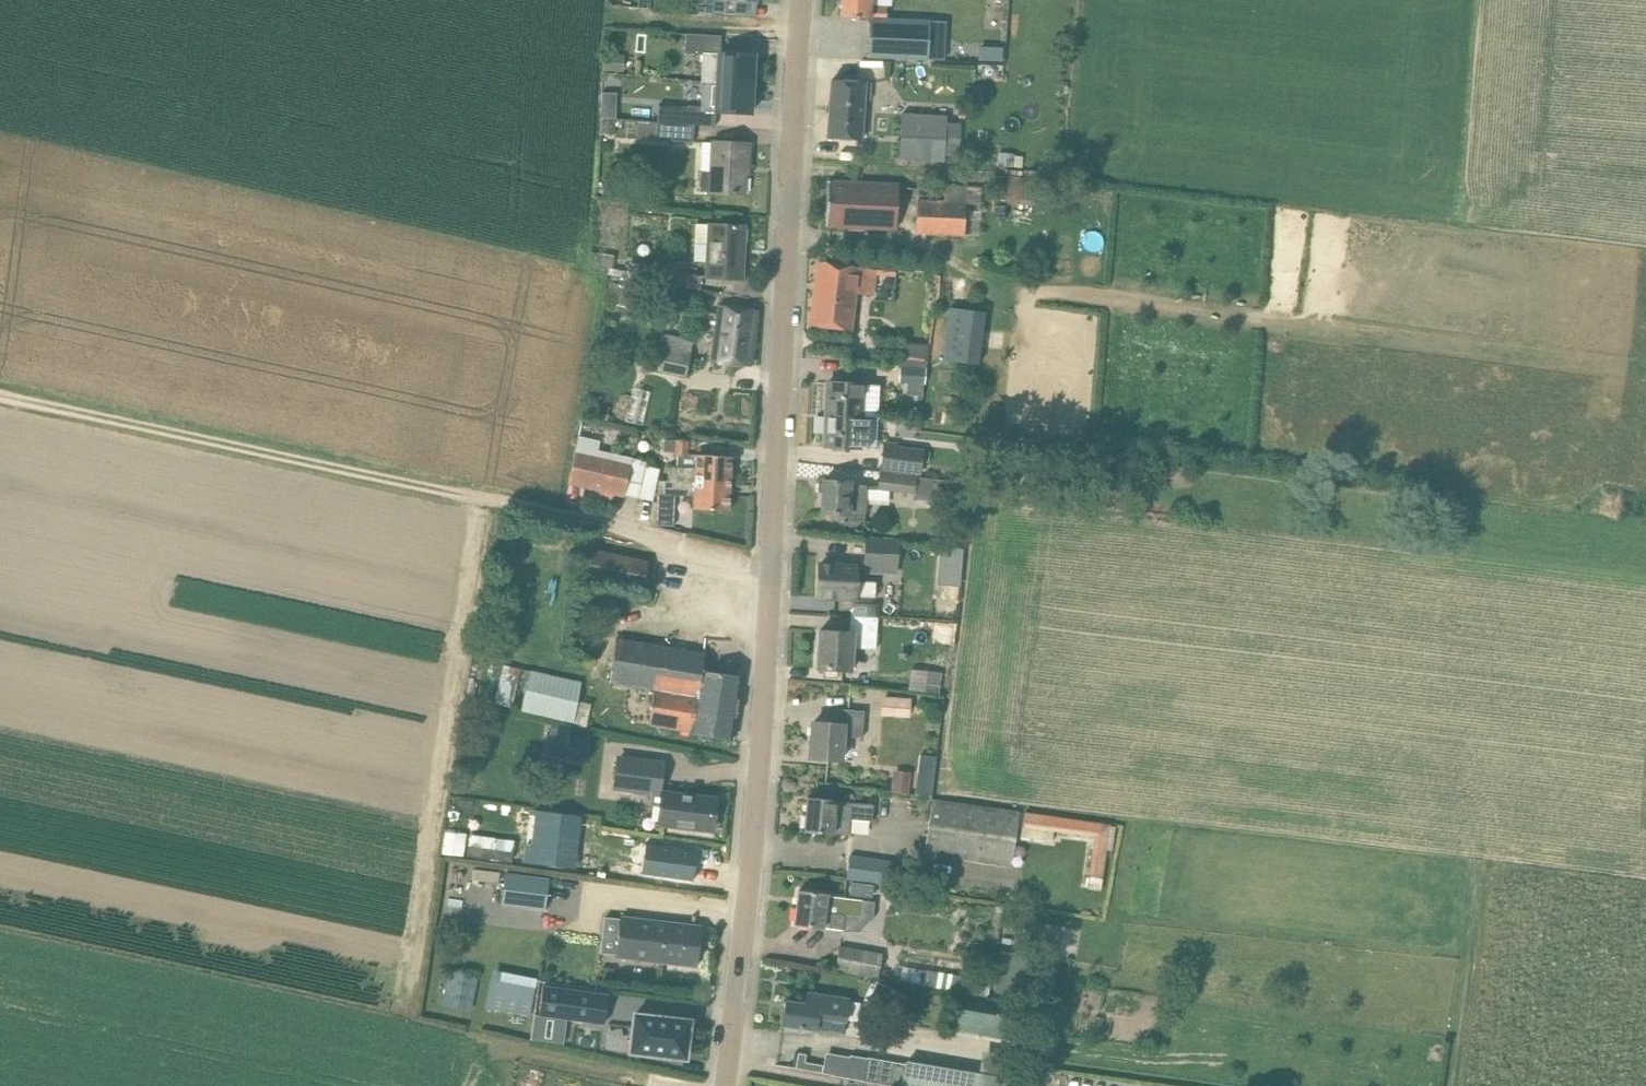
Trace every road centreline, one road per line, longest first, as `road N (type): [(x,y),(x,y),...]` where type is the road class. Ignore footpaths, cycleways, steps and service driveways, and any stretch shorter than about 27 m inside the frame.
road 1 (tertiary): [(719,1085),(773,590),(770,535),(806,0)]
road 2 (track): [(0,392),(622,537),(773,590)]

